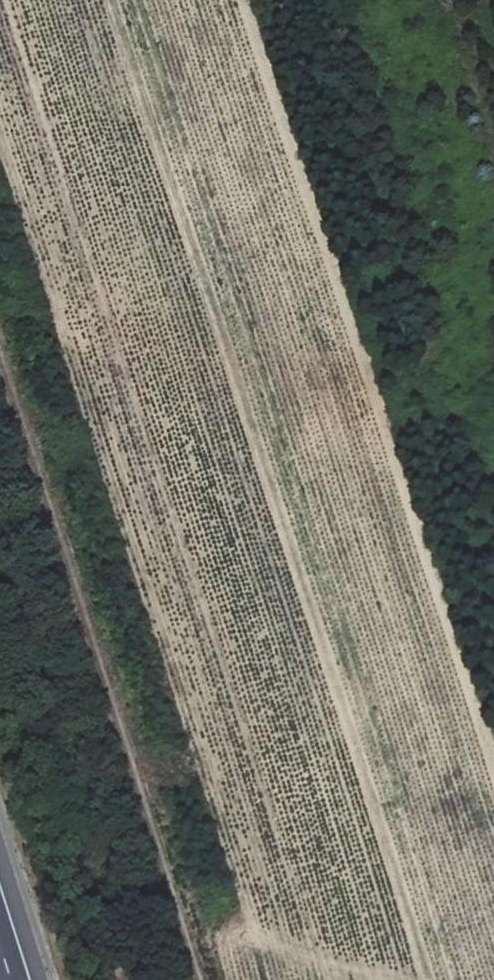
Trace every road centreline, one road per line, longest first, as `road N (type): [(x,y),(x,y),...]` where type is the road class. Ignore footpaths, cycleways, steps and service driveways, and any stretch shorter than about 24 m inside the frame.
road 1 (track): [(0,351),(200,979)]

